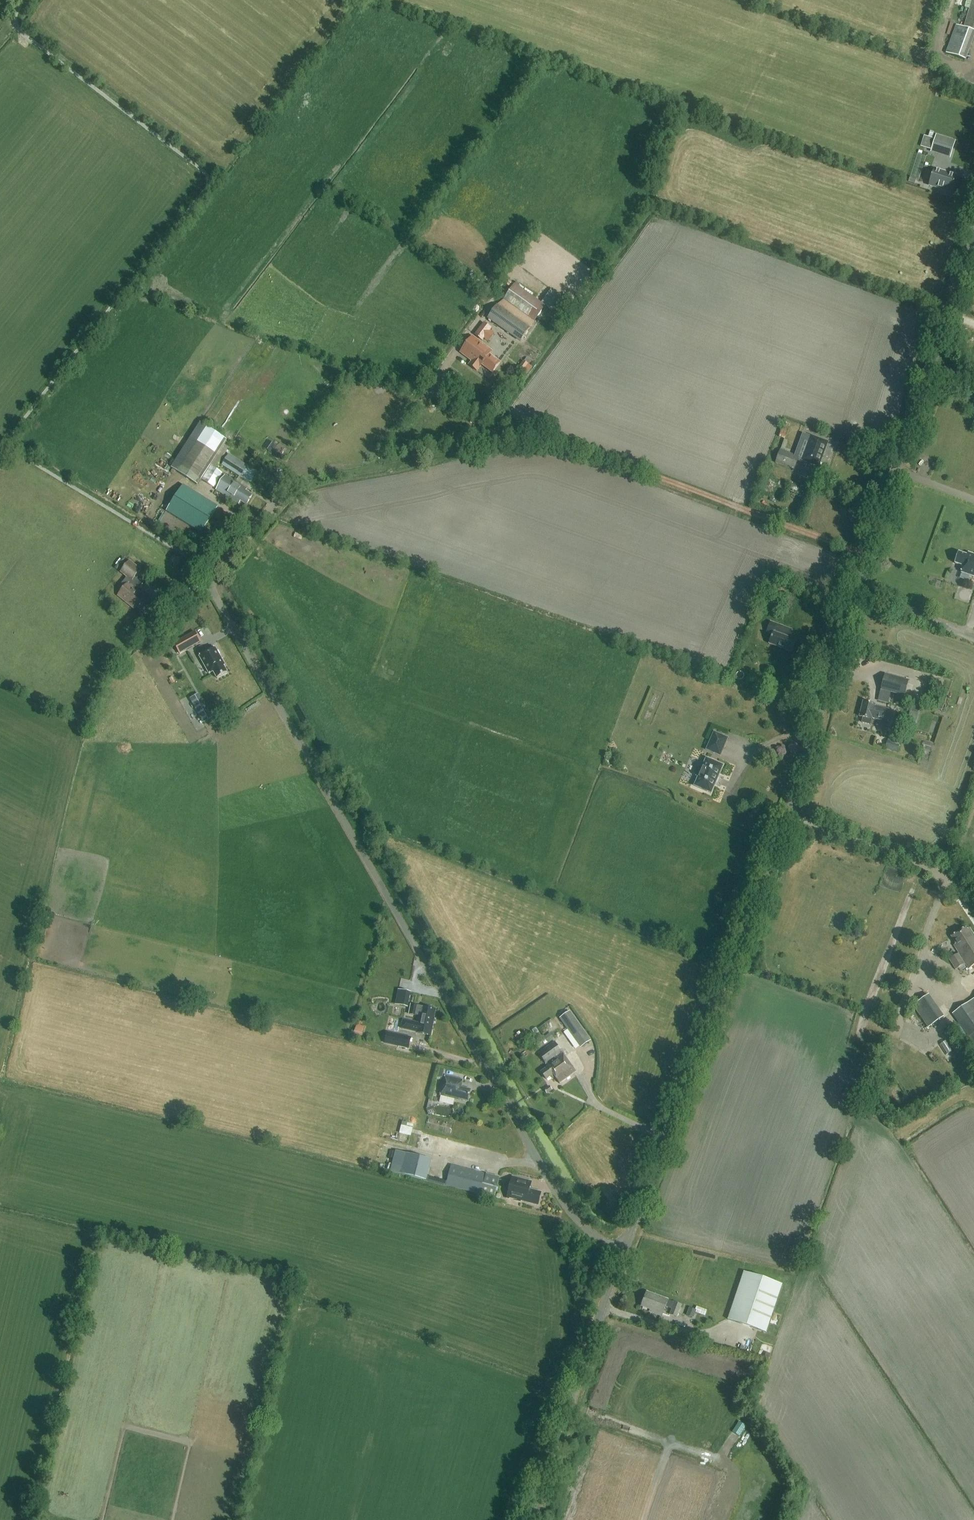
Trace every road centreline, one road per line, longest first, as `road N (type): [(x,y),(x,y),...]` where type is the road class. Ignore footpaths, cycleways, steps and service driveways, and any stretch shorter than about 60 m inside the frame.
road 1 (unclassified): [(624,1250),(801,777),(851,592),(973,234)]
road 2 (unclassified): [(624,1250),(591,1233),(554,1188),(220,608),(214,574)]
road 3 (unclassified): [(527,1519),(624,1250)]

